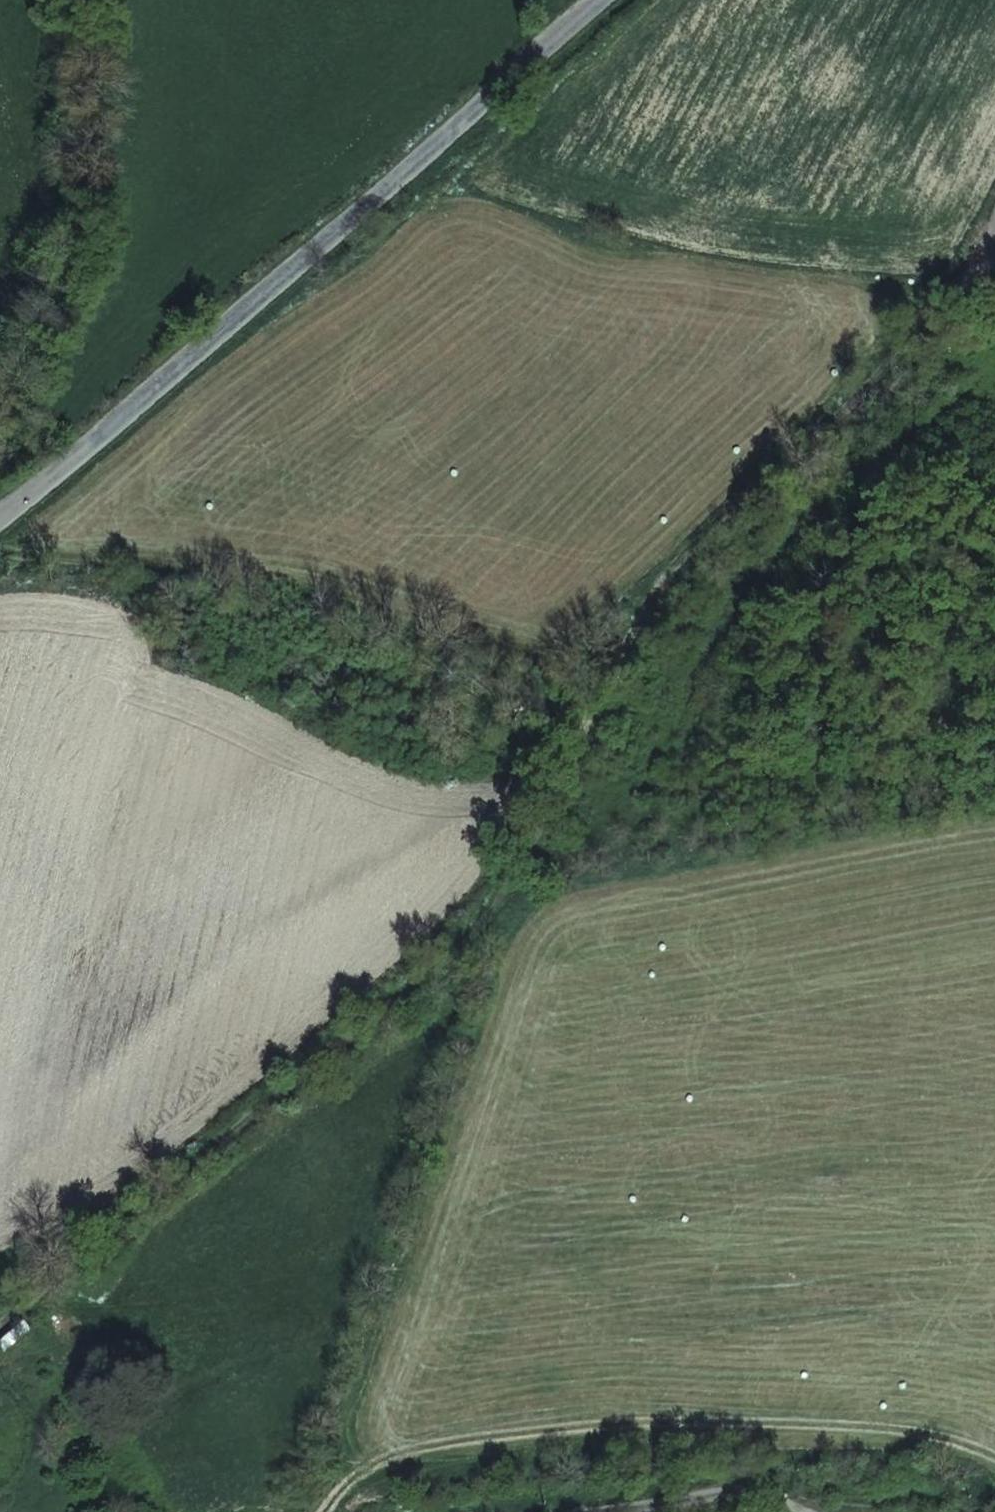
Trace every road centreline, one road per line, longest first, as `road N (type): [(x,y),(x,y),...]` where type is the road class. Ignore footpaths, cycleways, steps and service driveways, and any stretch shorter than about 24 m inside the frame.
road 1 (unclassified): [(0,513),(412,169),(600,0)]
road 2 (residential): [(567,1511),(691,1494),(785,1496),(824,1511)]

